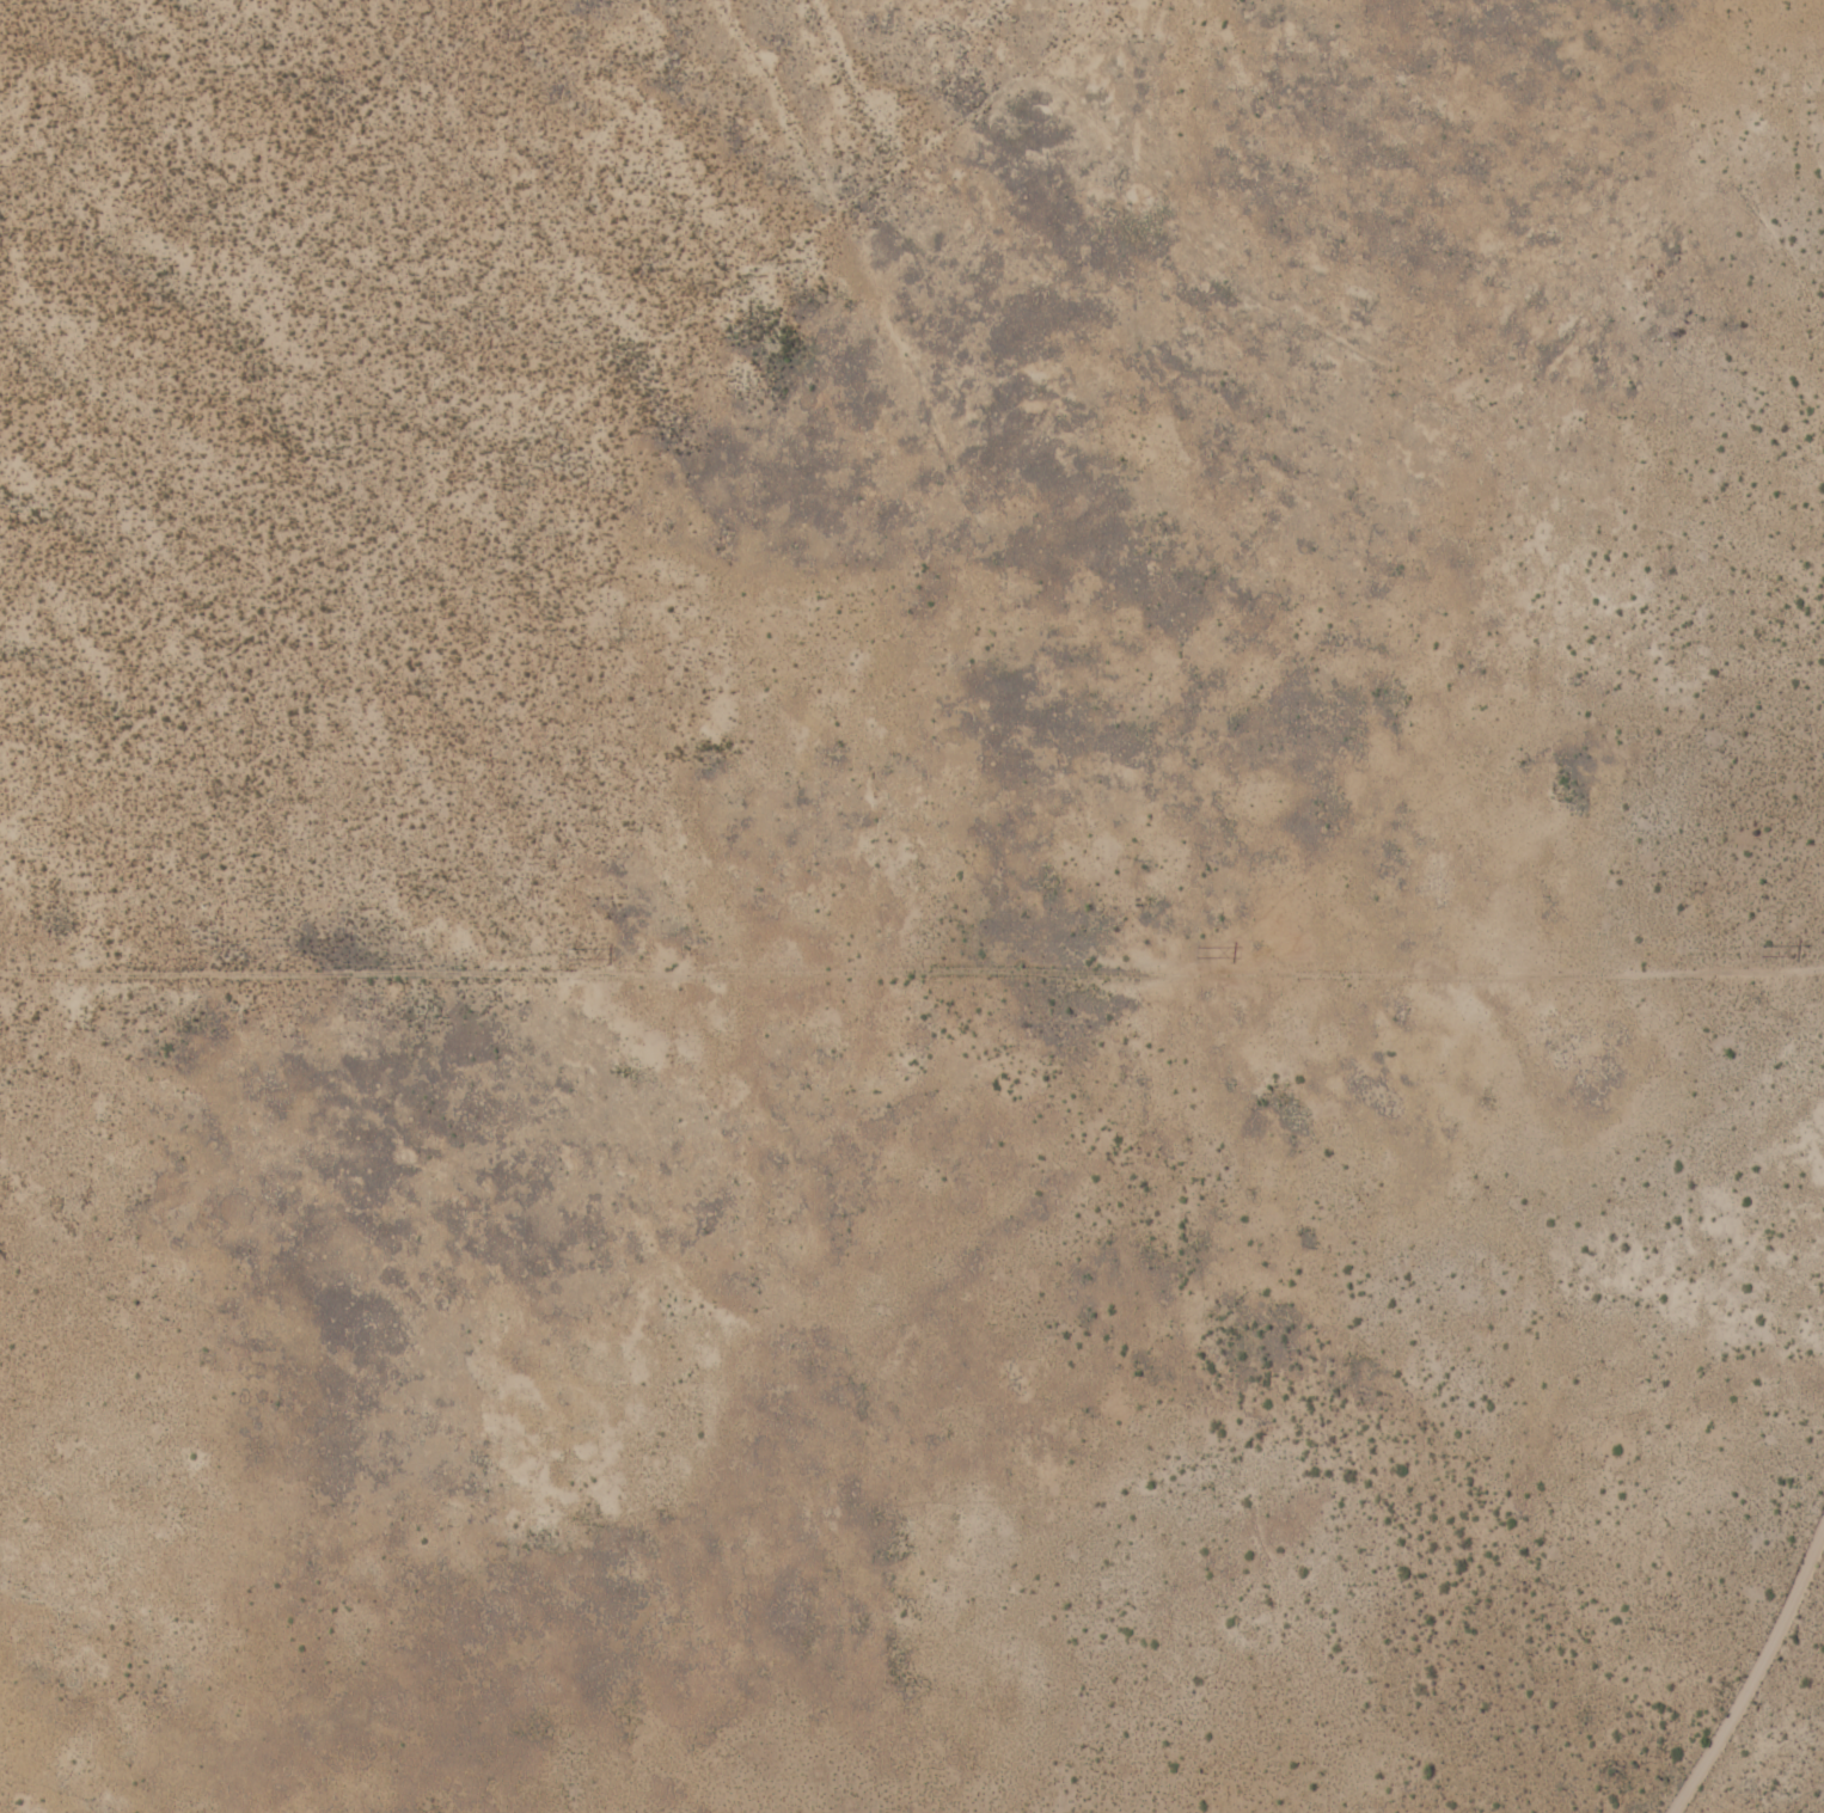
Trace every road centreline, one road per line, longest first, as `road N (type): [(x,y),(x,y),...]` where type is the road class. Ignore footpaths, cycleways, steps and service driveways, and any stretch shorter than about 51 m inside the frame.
road 1 (track): [(1823,969),(1783,976),(0,973)]
road 2 (track): [(1655,1812),(1805,1501),(1823,1430)]

